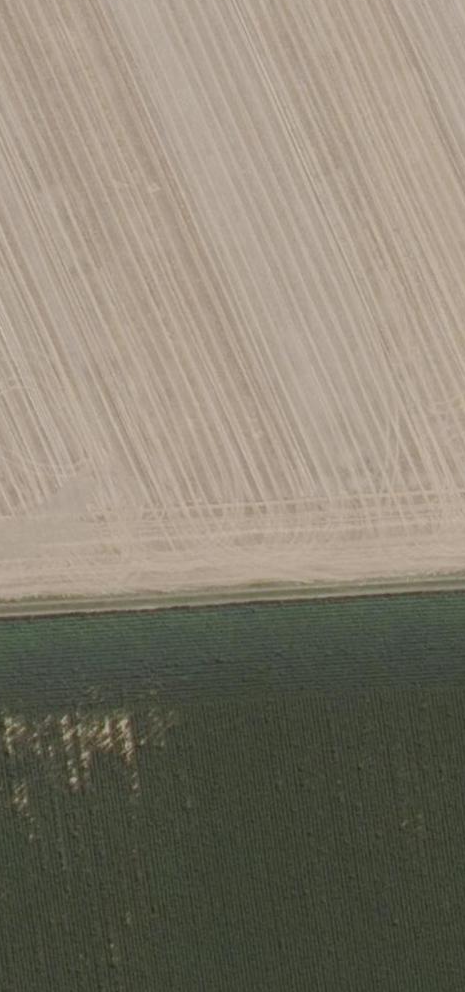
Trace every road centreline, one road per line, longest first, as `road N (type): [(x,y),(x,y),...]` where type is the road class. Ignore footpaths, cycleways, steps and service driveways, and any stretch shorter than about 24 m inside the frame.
road 1 (track): [(464,586),(0,611)]

